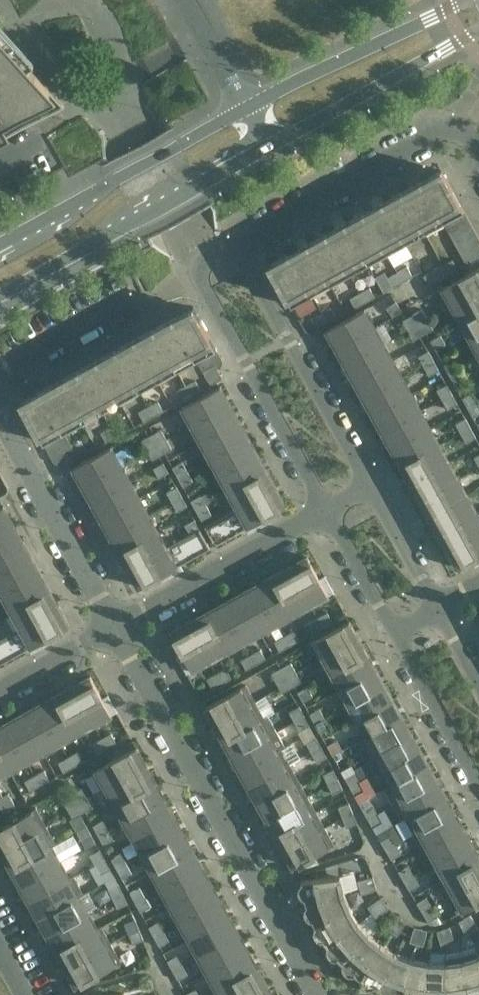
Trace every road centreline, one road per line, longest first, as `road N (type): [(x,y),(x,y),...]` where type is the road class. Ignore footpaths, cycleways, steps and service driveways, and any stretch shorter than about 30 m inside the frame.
road 1 (residential): [(318,994),(114,629)]
road 2 (residential): [(237,243),(207,263),(205,287),(327,511)]
road 3 (secondary): [(0,299),(267,153)]
road 4 (secondary): [(244,113),(0,252)]
road 5 (residential): [(369,488),(237,243)]
road 6 (residential): [(237,243),(435,132),(463,131)]
road 7 (secondary): [(462,0),(244,113)]
road 8 (secondary): [(267,153),(478,31)]
road 9 (residential): [(114,629),(327,511)]
road 10 (residential): [(114,629),(0,417)]
road 11 (residential): [(396,635),(478,785)]
road 12 (residential): [(0,372),(131,297)]
road 13 (residential): [(327,511),(396,635)]
road 14 (residential): [(439,609),(369,488)]
road 15 (residential): [(0,690),(114,629)]
road 16 (residential): [(244,113),(184,0)]

